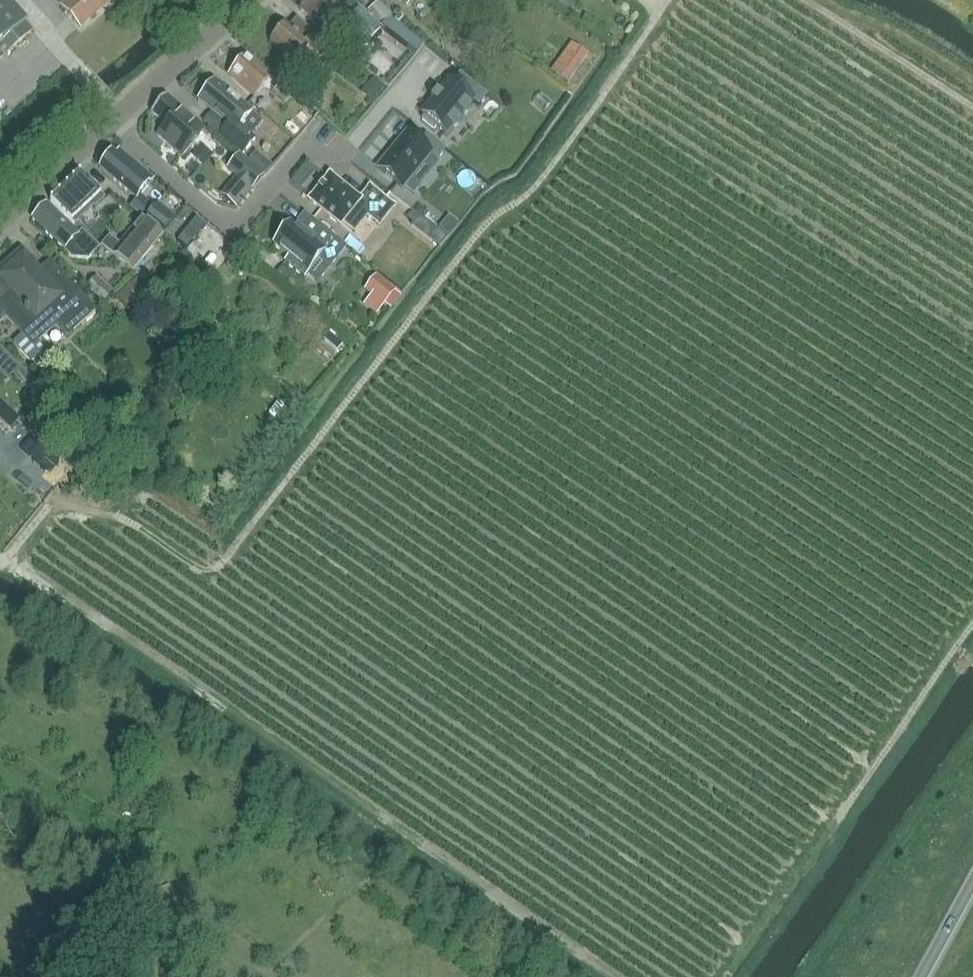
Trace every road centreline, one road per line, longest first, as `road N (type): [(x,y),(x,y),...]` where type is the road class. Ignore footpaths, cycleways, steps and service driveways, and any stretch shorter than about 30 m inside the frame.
road 1 (residential): [(108,125),(238,229),(299,156),(355,147),(417,71)]
road 2 (tertiary): [(108,125),(253,0)]
road 3 (tertiary): [(0,220),(108,125)]

